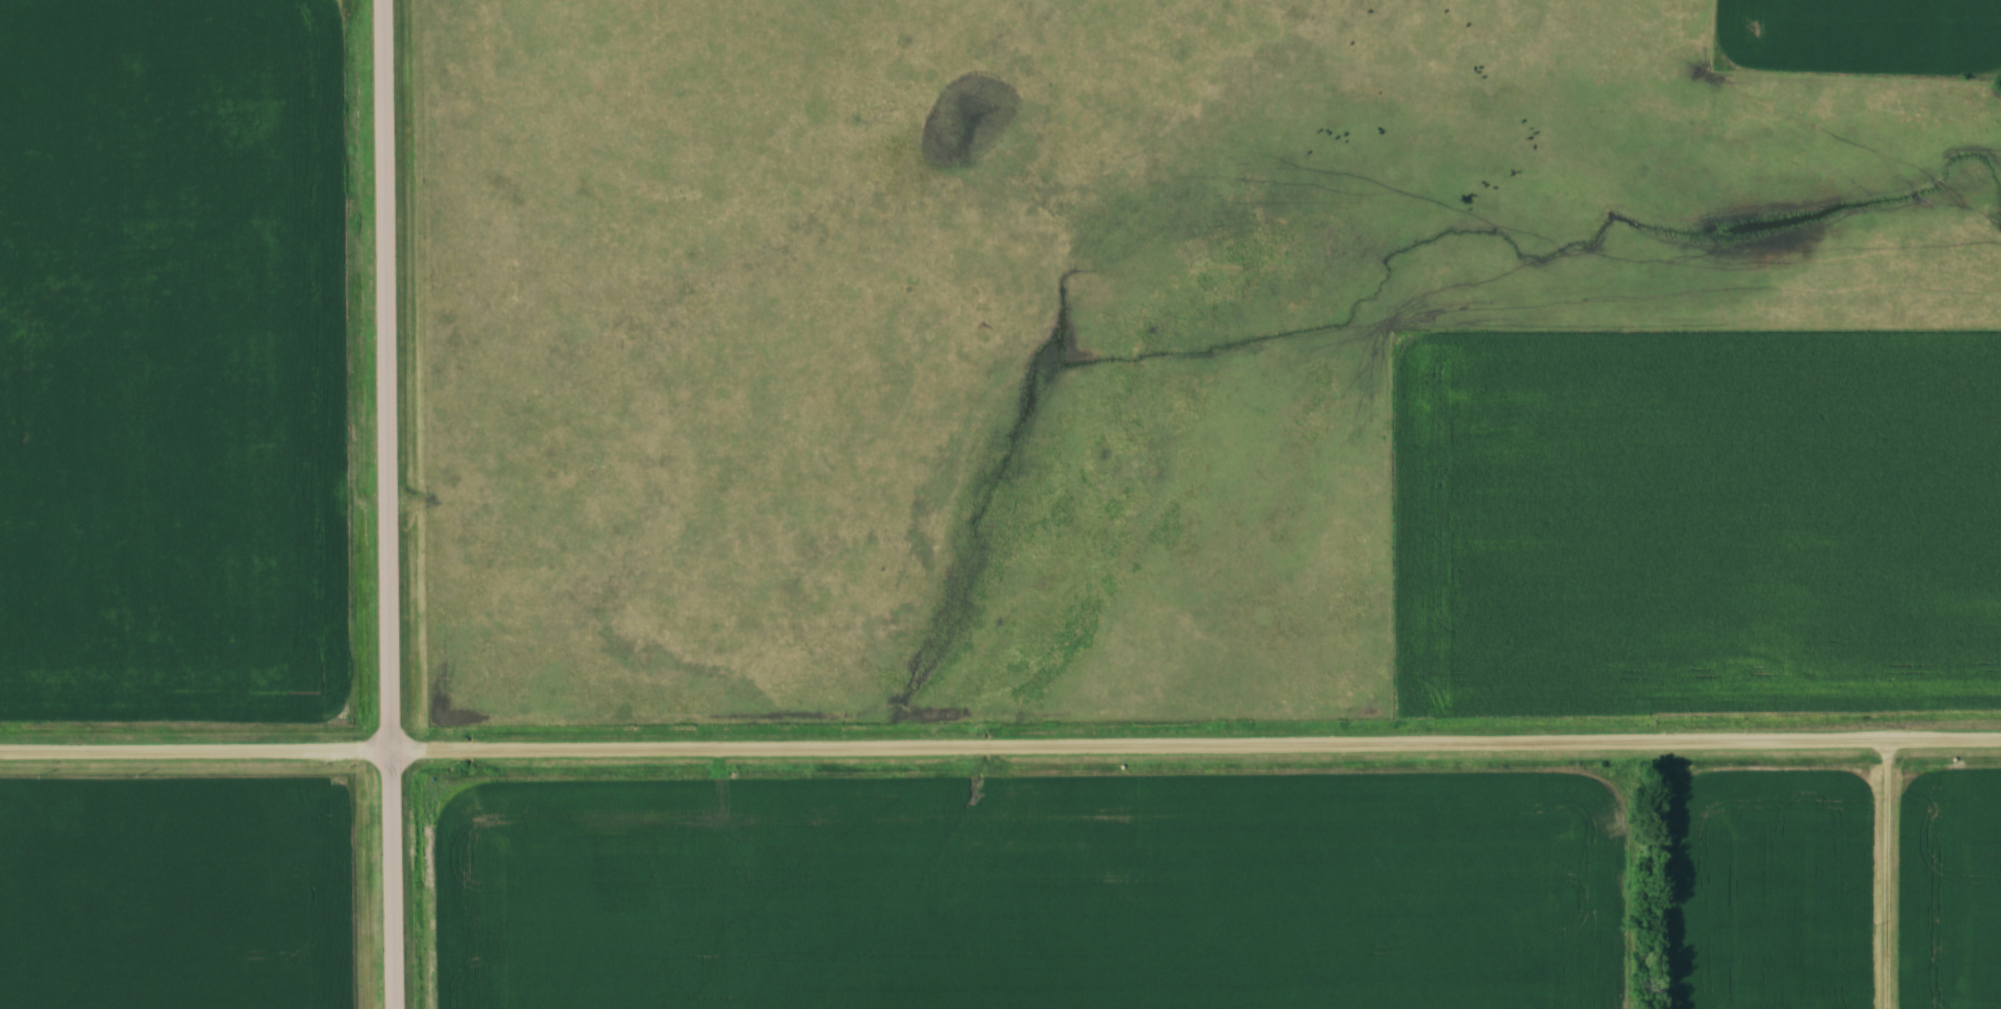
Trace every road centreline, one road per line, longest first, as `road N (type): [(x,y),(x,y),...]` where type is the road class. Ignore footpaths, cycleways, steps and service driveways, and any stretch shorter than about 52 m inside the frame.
road 1 (residential): [(2000,742),(0,756)]
road 2 (residential): [(390,1008),(379,0)]

